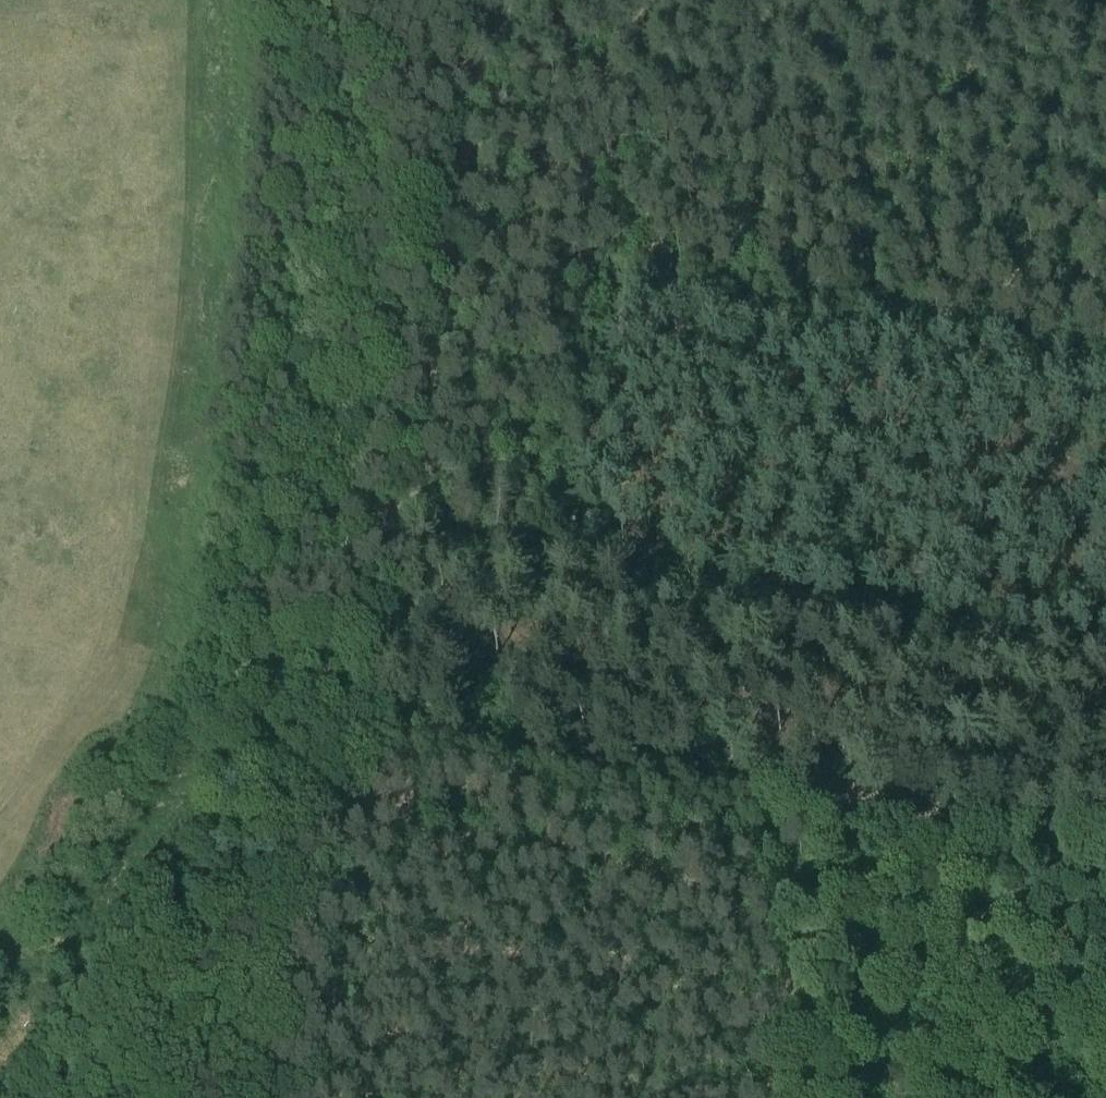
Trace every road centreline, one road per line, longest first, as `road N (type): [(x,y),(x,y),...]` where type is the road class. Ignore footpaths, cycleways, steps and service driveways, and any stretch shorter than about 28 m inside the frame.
road 1 (unclassified): [(94,1097),(377,779),(417,510)]
road 2 (track): [(431,727),(1105,838)]
road 3 (track): [(495,0),(417,510)]
road 4 (track): [(377,779),(326,1097)]

